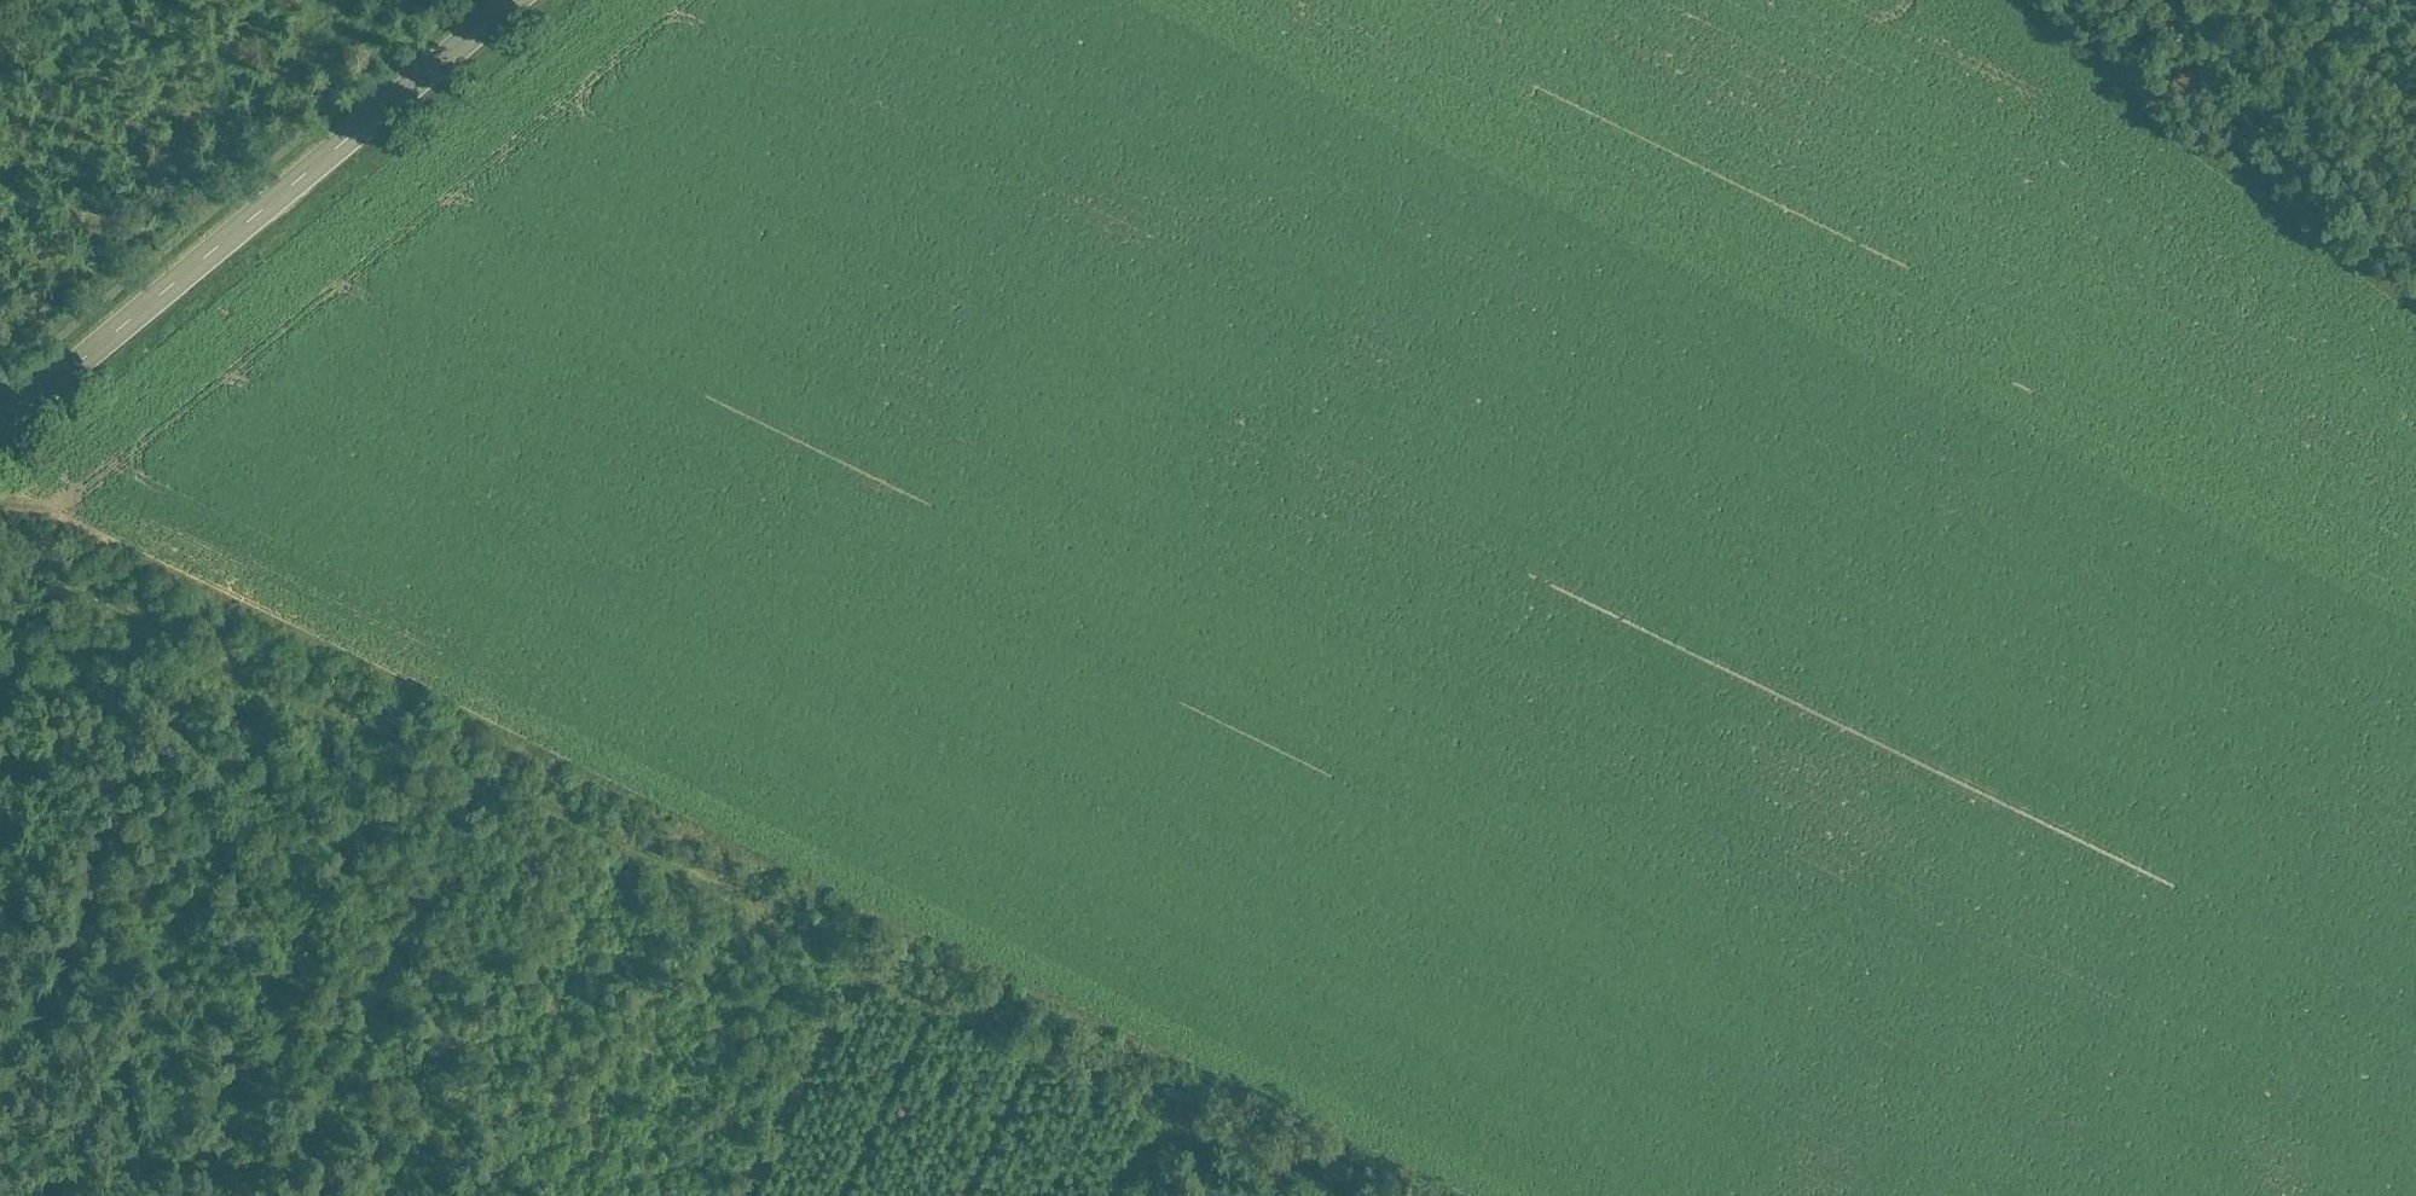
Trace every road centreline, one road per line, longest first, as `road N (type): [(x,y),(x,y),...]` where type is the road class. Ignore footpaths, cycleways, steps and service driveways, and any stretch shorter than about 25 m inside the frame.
road 1 (track): [(1434,1195),(1164,1058),(599,819)]
road 2 (tertiary): [(525,0),(0,437)]
road 3 (track): [(1164,1058),(1103,1195)]

